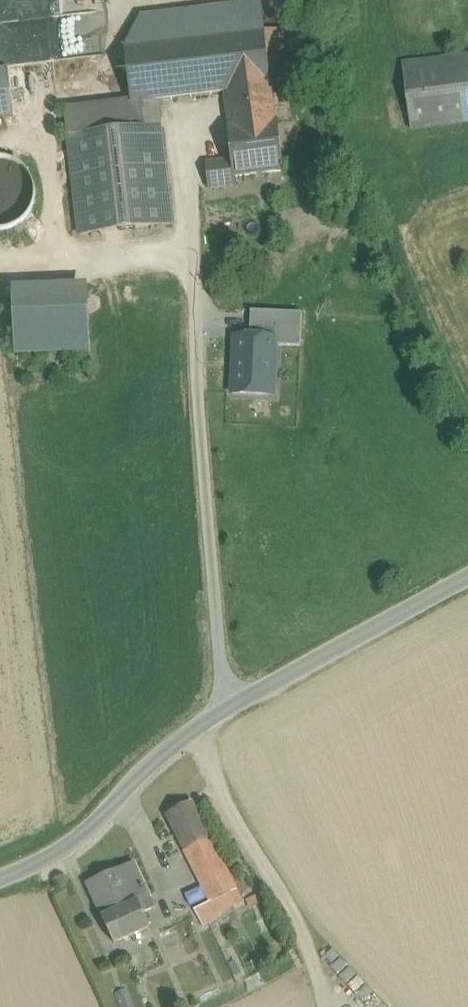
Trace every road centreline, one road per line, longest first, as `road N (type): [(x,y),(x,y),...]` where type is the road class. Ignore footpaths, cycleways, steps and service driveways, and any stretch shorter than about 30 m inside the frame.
road 1 (tertiary): [(0,882),(68,847),(143,772),(224,709),(467,577)]

